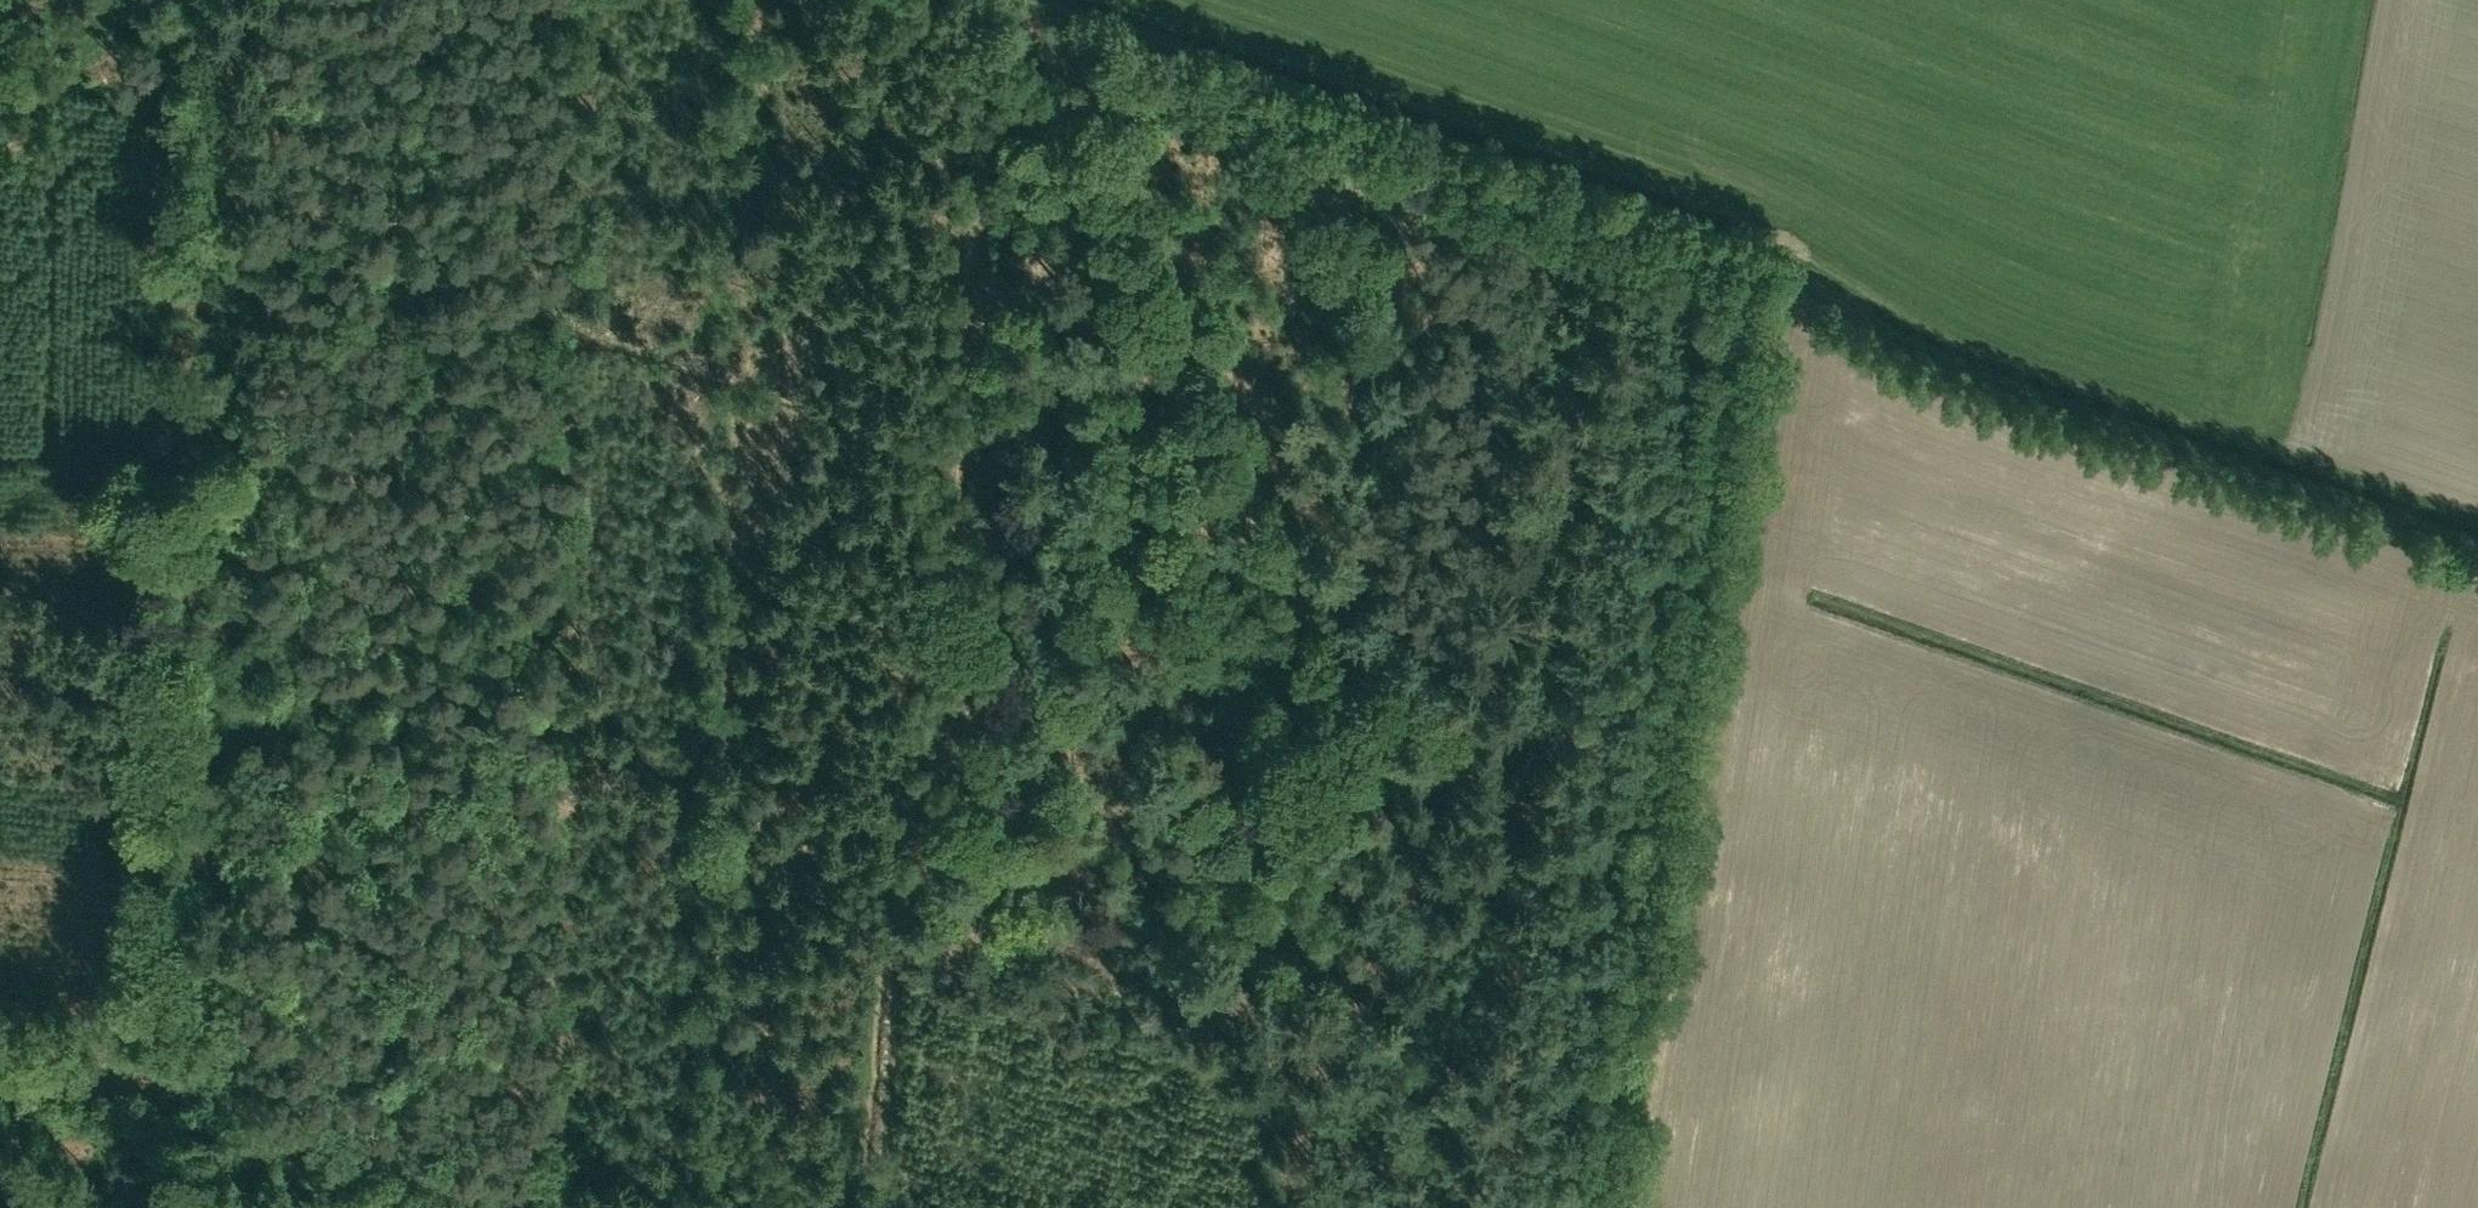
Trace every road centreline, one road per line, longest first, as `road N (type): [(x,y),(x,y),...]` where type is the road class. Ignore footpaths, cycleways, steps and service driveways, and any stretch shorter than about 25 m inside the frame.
road 1 (track): [(0,1073),(107,1084),(490,1207)]

